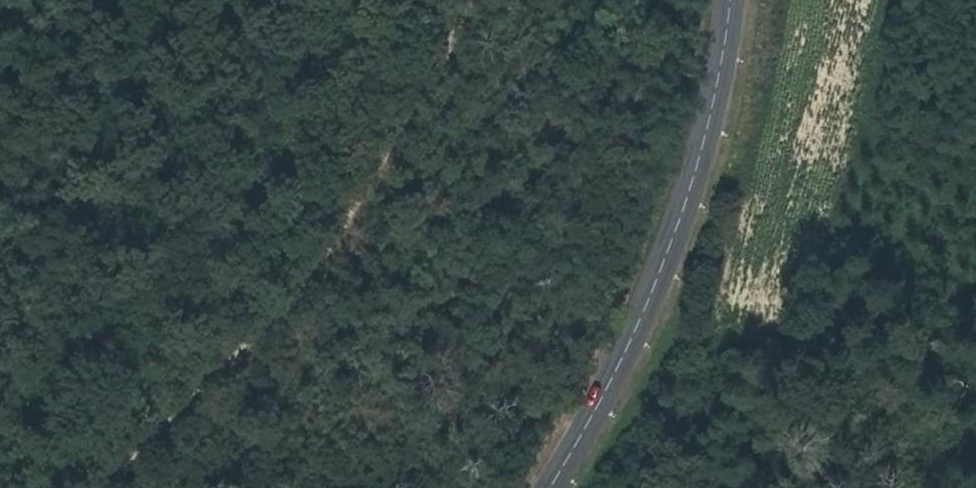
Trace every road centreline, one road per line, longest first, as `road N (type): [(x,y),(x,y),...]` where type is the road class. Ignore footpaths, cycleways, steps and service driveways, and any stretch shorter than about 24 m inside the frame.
road 1 (track): [(104,487),(340,234),(462,38),(477,0)]
road 2 (secondary): [(730,0),(724,62),(675,240),(607,391),(551,487)]

